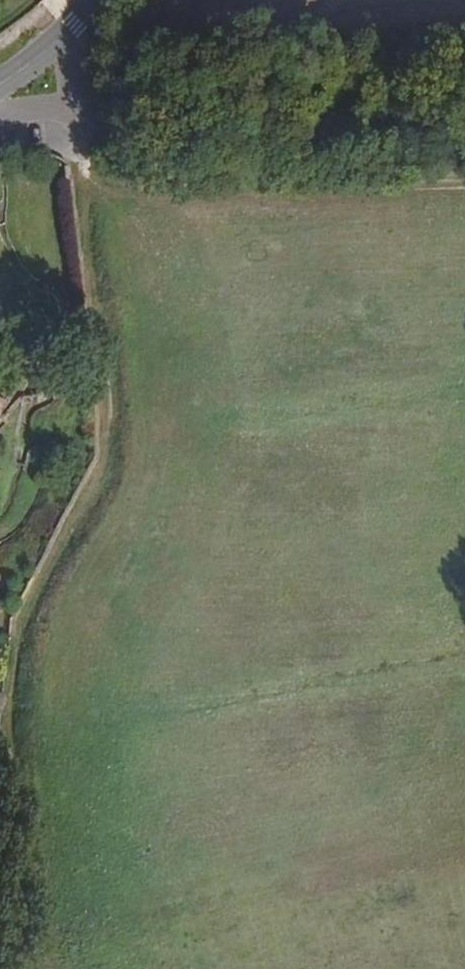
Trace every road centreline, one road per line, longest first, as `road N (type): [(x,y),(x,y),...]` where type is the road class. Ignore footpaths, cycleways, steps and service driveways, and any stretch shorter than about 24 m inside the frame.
road 1 (track): [(84,181),(94,452),(8,623),(0,719)]
road 2 (track): [(84,181),(464,177)]
road 3 (secondary): [(97,0),(68,35),(0,84)]

